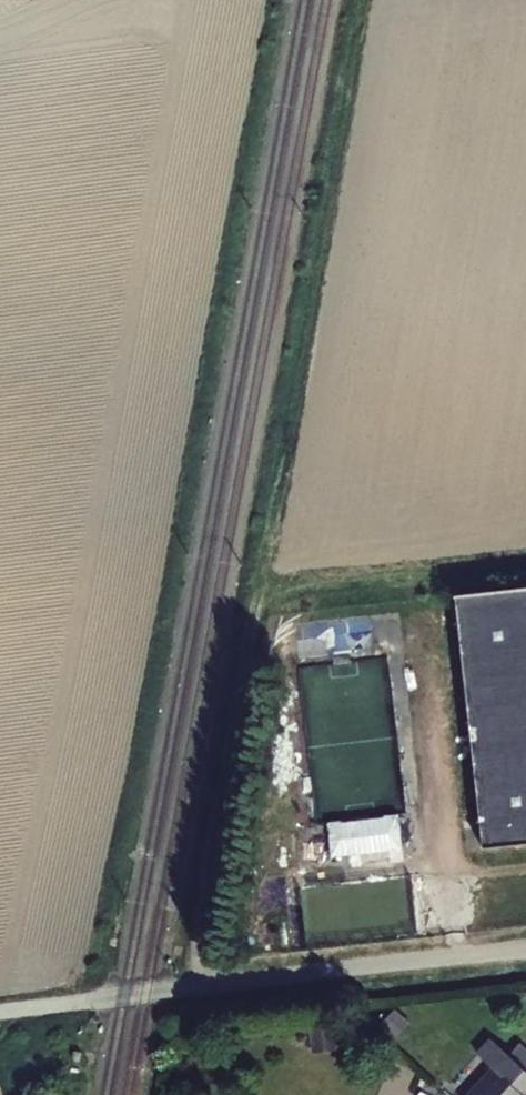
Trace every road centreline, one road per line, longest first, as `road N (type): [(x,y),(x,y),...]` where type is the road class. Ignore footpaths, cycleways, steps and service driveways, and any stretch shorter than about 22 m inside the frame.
road 1 (residential): [(525,948),(0,1013)]

